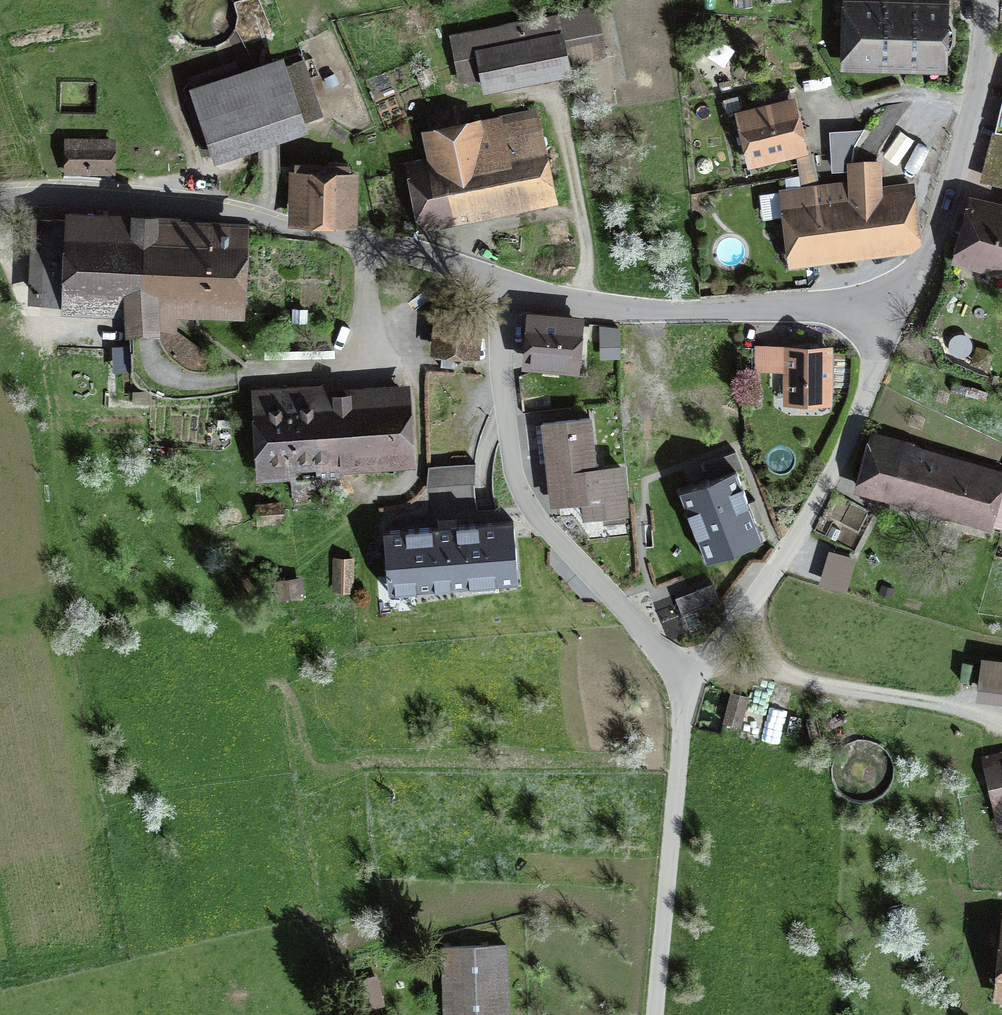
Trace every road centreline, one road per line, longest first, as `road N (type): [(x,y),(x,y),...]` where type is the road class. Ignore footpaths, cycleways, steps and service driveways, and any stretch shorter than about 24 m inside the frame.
road 1 (residential): [(0,196),(161,199),(496,280)]
road 2 (residential): [(496,280),(512,457),(527,504),(648,637),(692,669)]
road 3 (residential): [(692,669),(762,585),(826,486),(889,323)]
road 4 (residential): [(496,280),(632,311),(841,310),(889,323)]
road 5 (residential): [(655,1014),(692,669)]
road 6 (residential): [(889,323),(942,216),(974,100),(988,0)]

